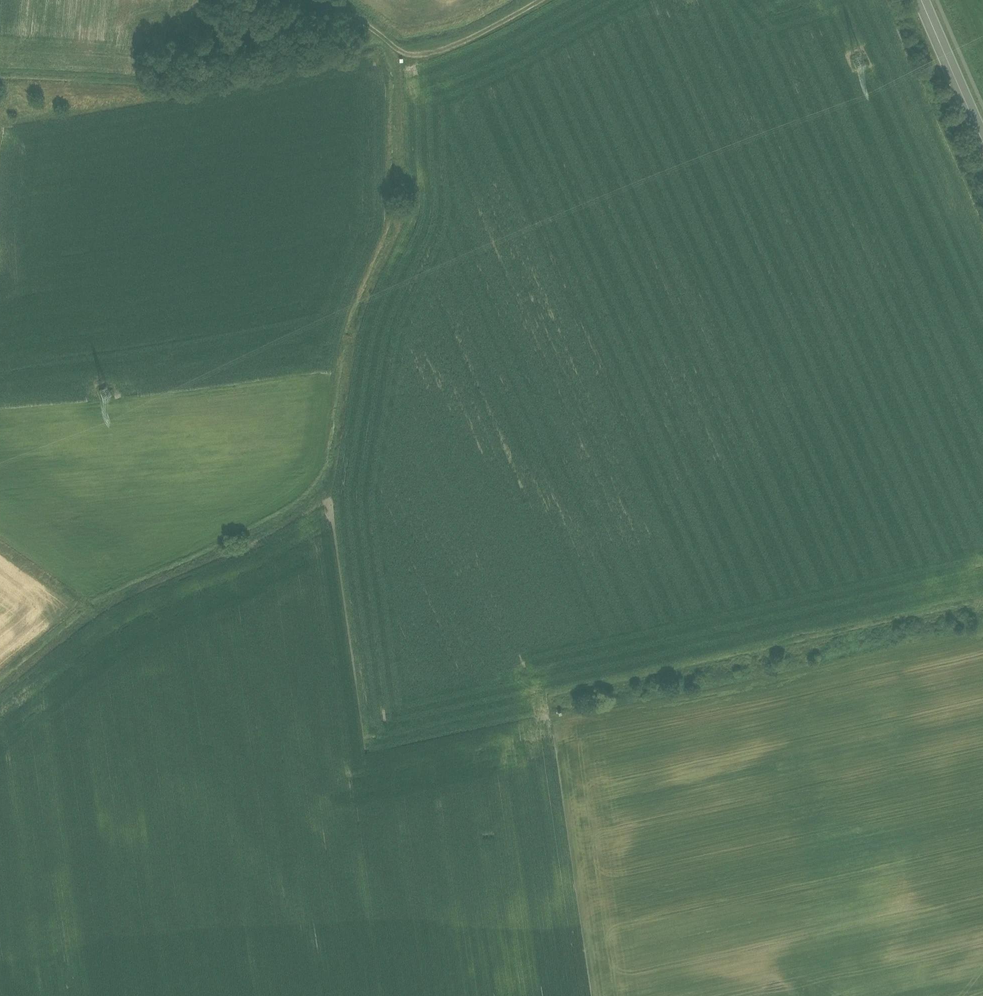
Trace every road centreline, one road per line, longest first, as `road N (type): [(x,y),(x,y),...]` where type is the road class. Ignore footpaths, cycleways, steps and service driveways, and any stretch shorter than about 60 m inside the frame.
road 1 (primary): [(923,0),(982,140)]

